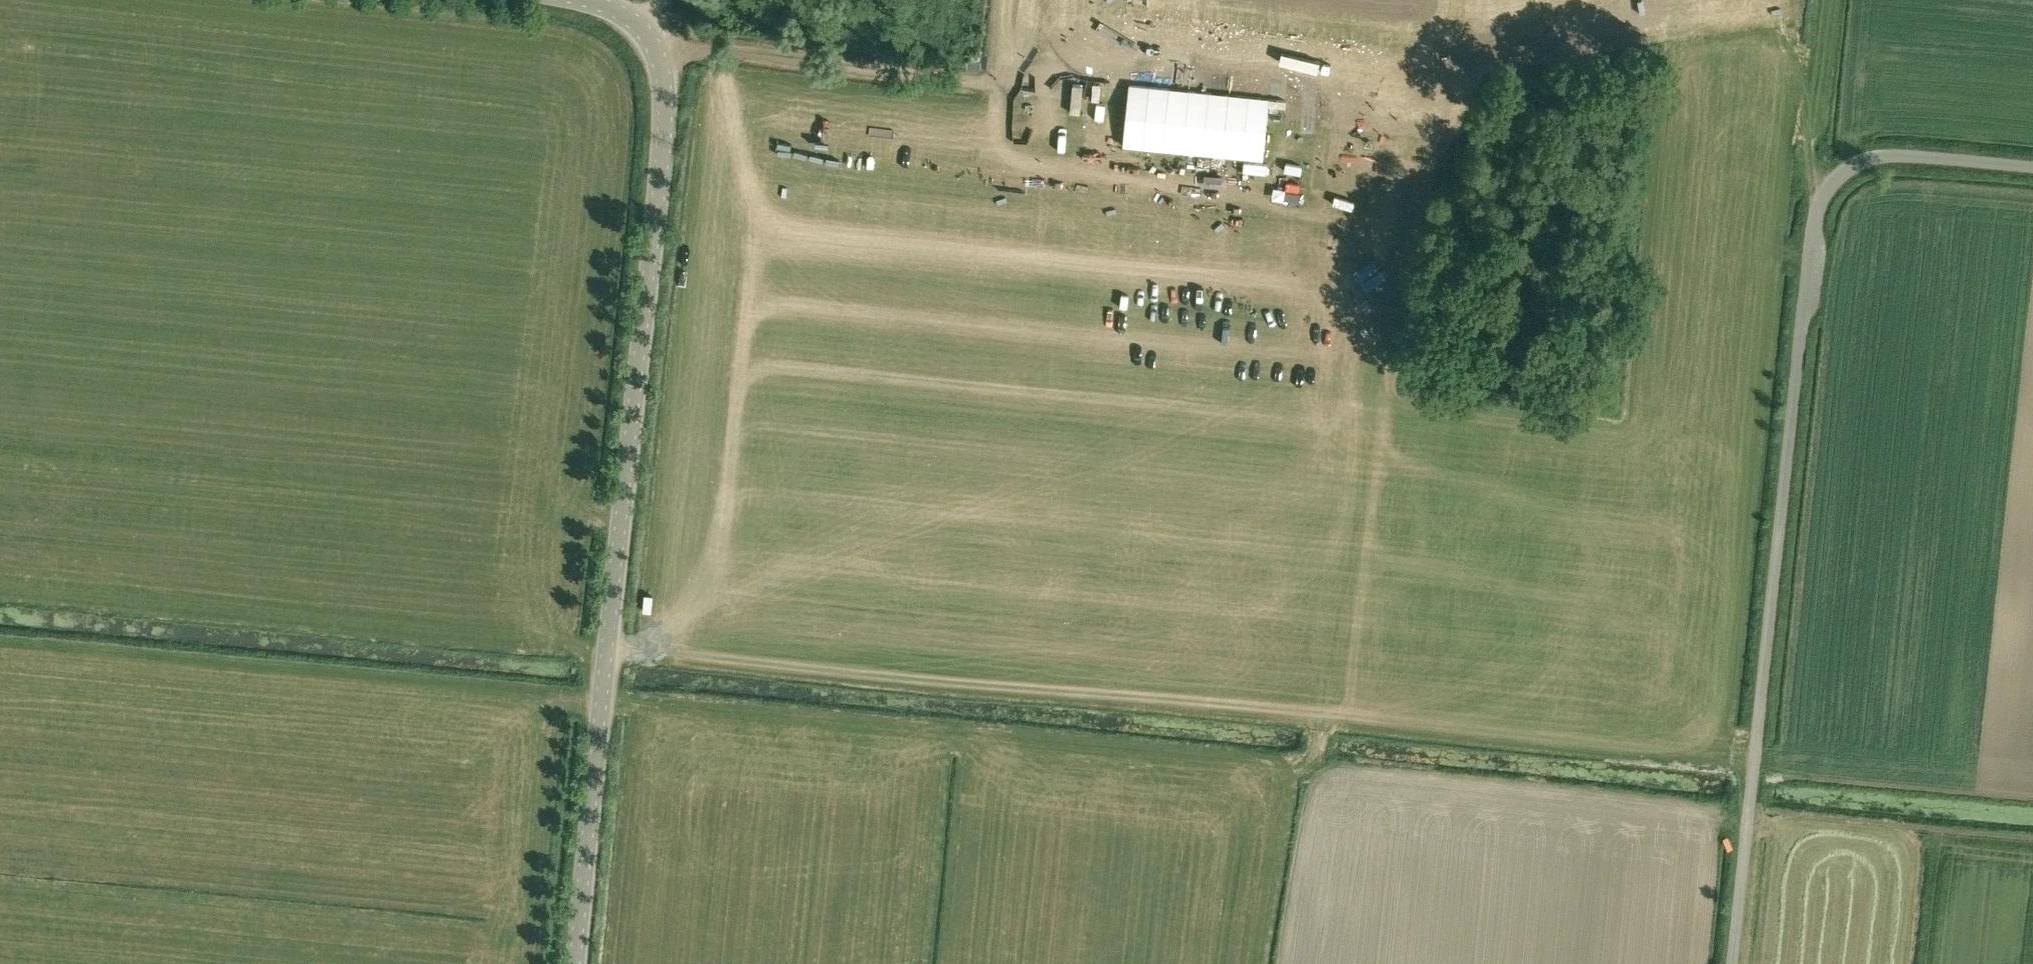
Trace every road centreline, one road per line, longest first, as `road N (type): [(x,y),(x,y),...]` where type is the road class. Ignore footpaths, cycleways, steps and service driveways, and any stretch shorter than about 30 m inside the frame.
road 1 (tertiary): [(582,963),(665,104),(648,35),(626,15),(585,0)]
road 2 (unclassified): [(1732,963),(1813,223),(1827,193),(1876,159),(2032,168)]

